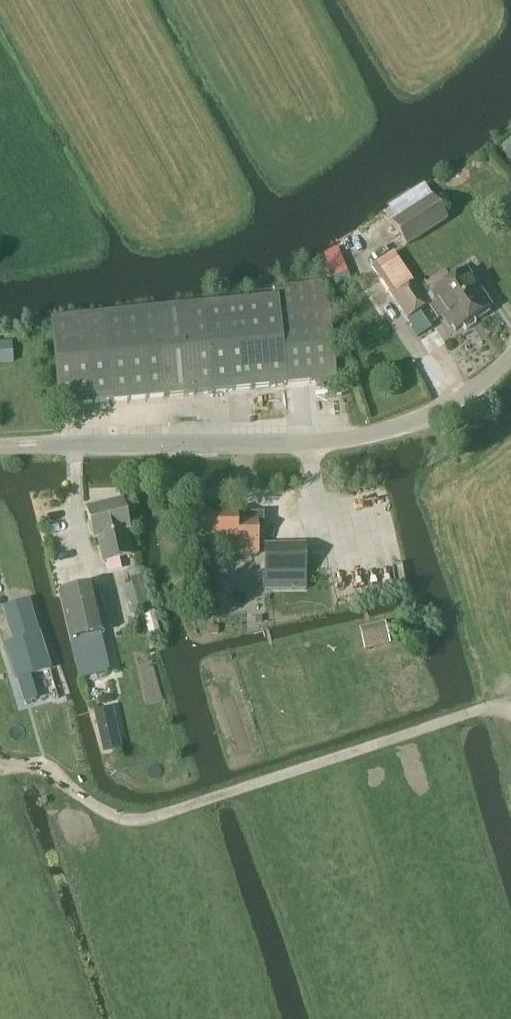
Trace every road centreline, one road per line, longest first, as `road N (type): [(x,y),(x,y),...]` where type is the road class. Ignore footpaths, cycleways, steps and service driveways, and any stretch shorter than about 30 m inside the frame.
road 1 (track): [(510,713),(476,710),(144,822),(115,820),(46,771),(0,763)]
road 2 (unclassified): [(0,447),(333,442),(429,416),(477,388),(510,353)]

